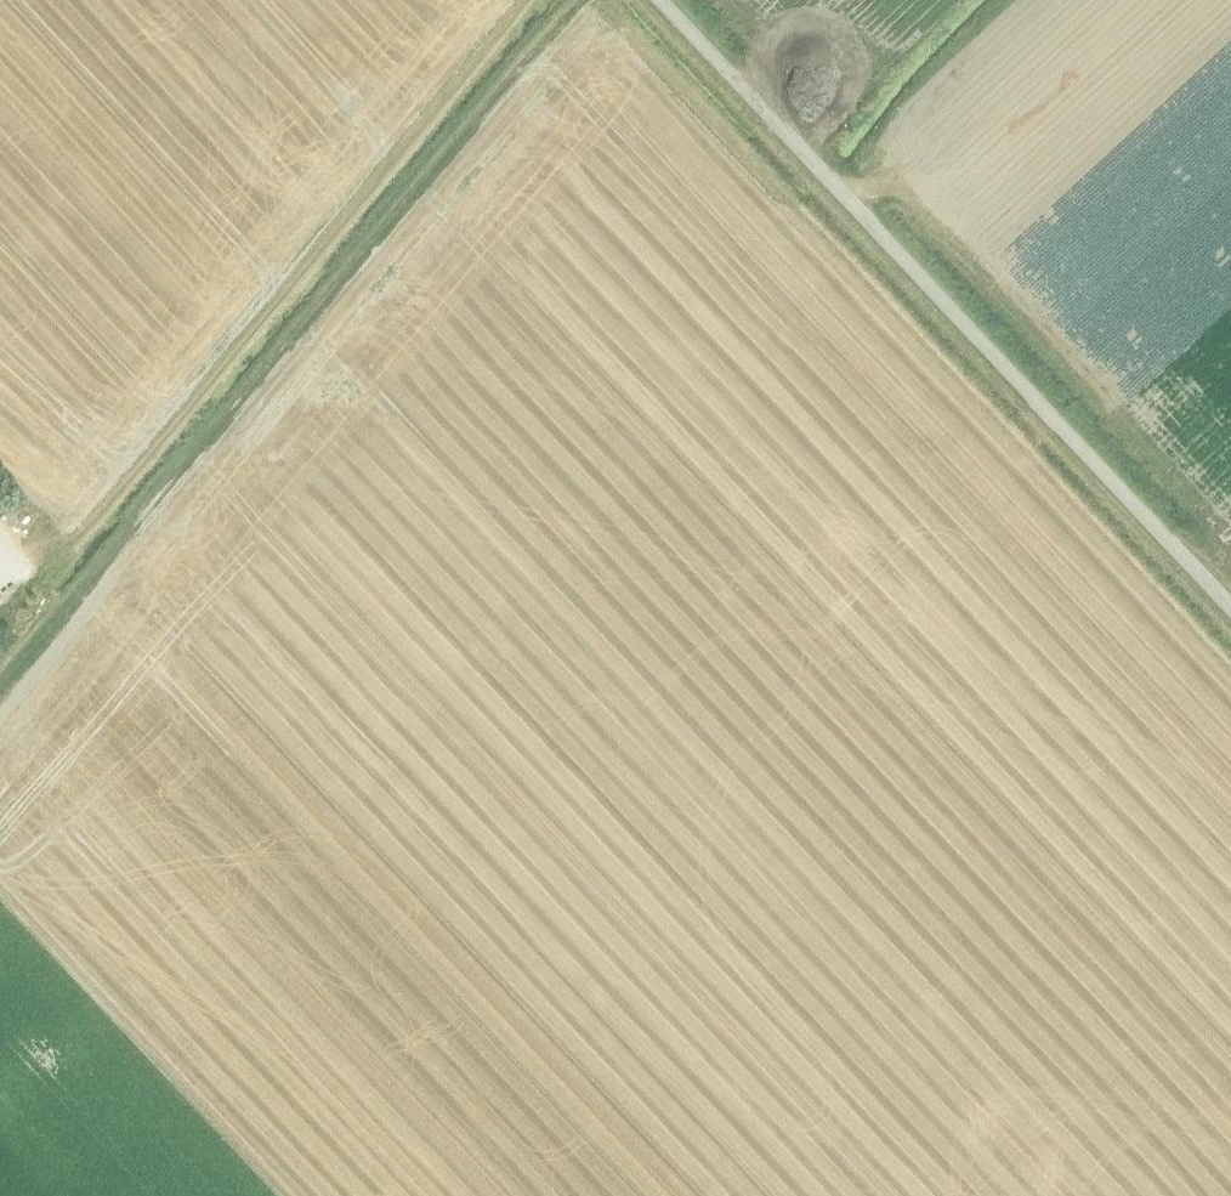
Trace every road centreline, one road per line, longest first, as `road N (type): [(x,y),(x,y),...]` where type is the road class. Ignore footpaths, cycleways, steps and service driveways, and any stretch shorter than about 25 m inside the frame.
road 1 (unclassified): [(1230,610),(662,0)]

